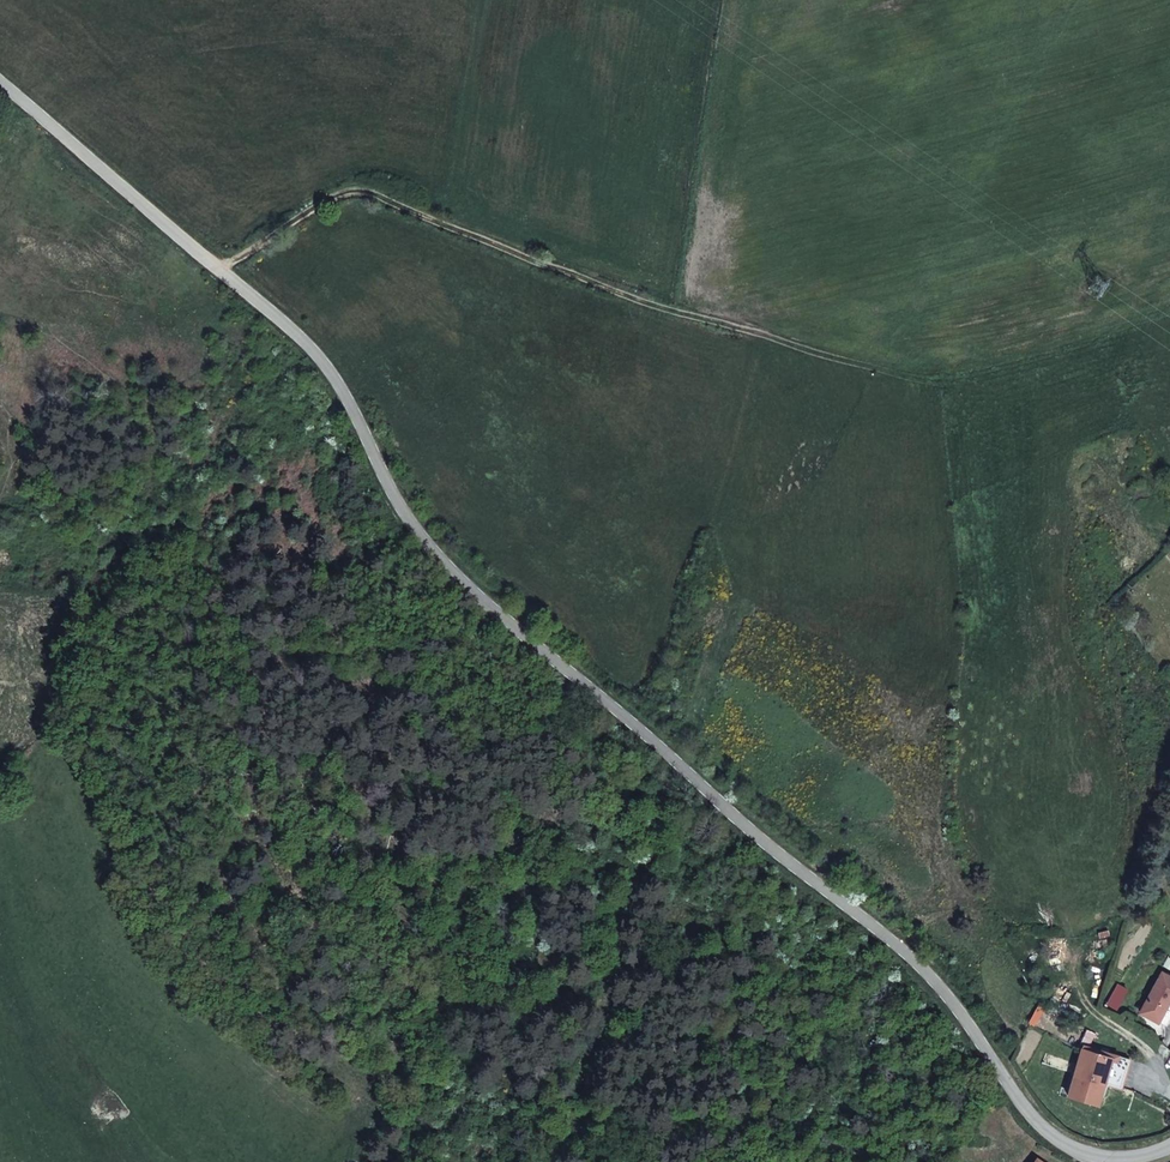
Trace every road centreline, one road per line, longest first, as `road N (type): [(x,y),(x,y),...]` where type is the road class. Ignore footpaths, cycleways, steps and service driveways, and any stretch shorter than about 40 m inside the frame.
road 1 (tertiary): [(0,86),(332,367),(431,552),(891,941),(1051,1133),(1115,1161),(1169,1150)]

